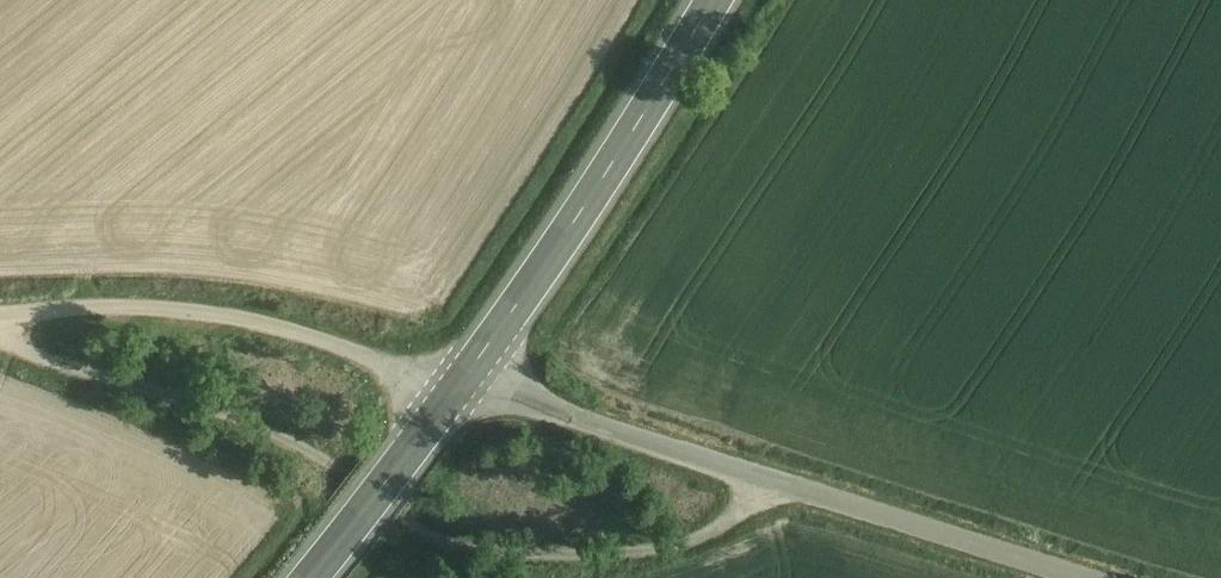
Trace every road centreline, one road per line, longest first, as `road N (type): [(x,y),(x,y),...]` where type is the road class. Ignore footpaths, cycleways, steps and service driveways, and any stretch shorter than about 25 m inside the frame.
road 1 (track): [(768,479),(720,527),(658,549),(573,555),(474,547),(406,523),(295,444),(12,348),(0,336)]
road 2 (unclassified): [(1080,577),(457,387)]
road 3 (unclassified): [(457,387),(258,321),(173,310),(0,315)]
road 4 (secondary): [(718,0),(457,387)]
road 5 (secondary): [(457,387),(310,577)]

